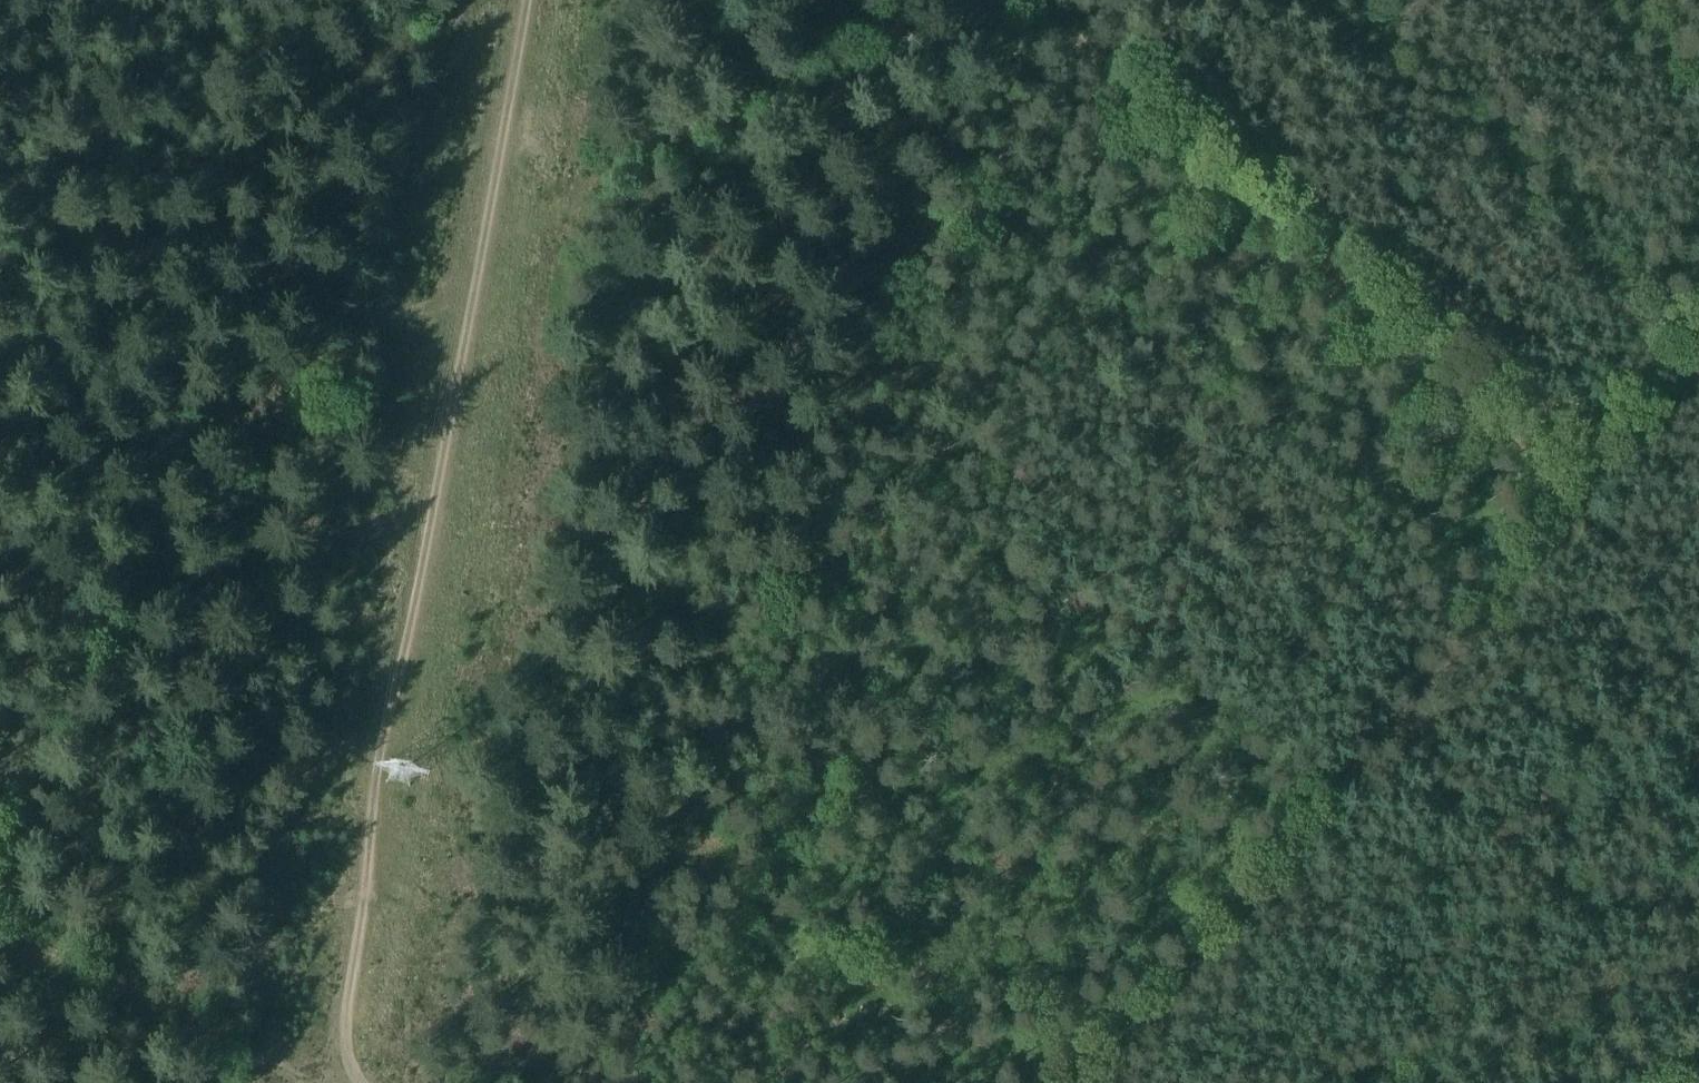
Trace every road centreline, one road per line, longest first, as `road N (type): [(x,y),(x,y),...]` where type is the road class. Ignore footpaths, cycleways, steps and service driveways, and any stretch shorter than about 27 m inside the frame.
road 1 (track): [(521,0),(423,558),(378,760),(333,1082)]
road 2 (track): [(1047,0),(1580,510),(1698,367)]

